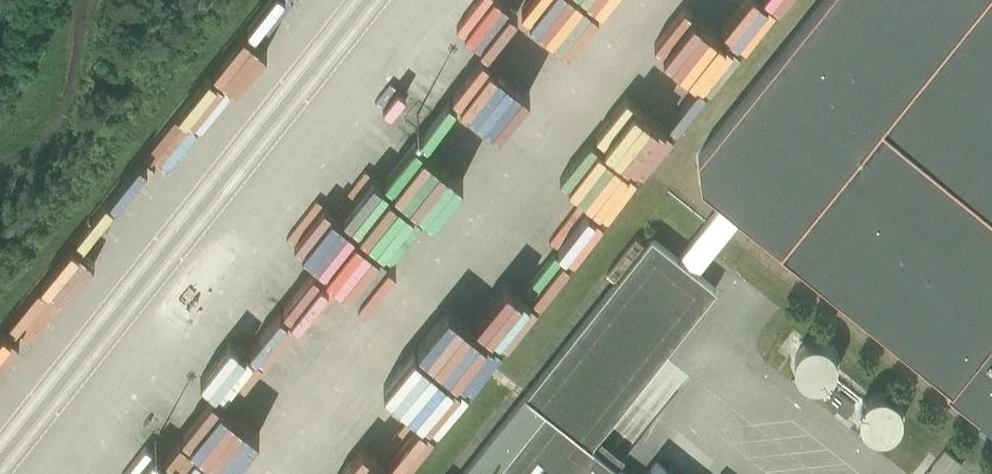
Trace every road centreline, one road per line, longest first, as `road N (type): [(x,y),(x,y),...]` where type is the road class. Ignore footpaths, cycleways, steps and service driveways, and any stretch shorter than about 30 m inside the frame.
road 1 (track): [(0,125),(41,72),(64,0)]

